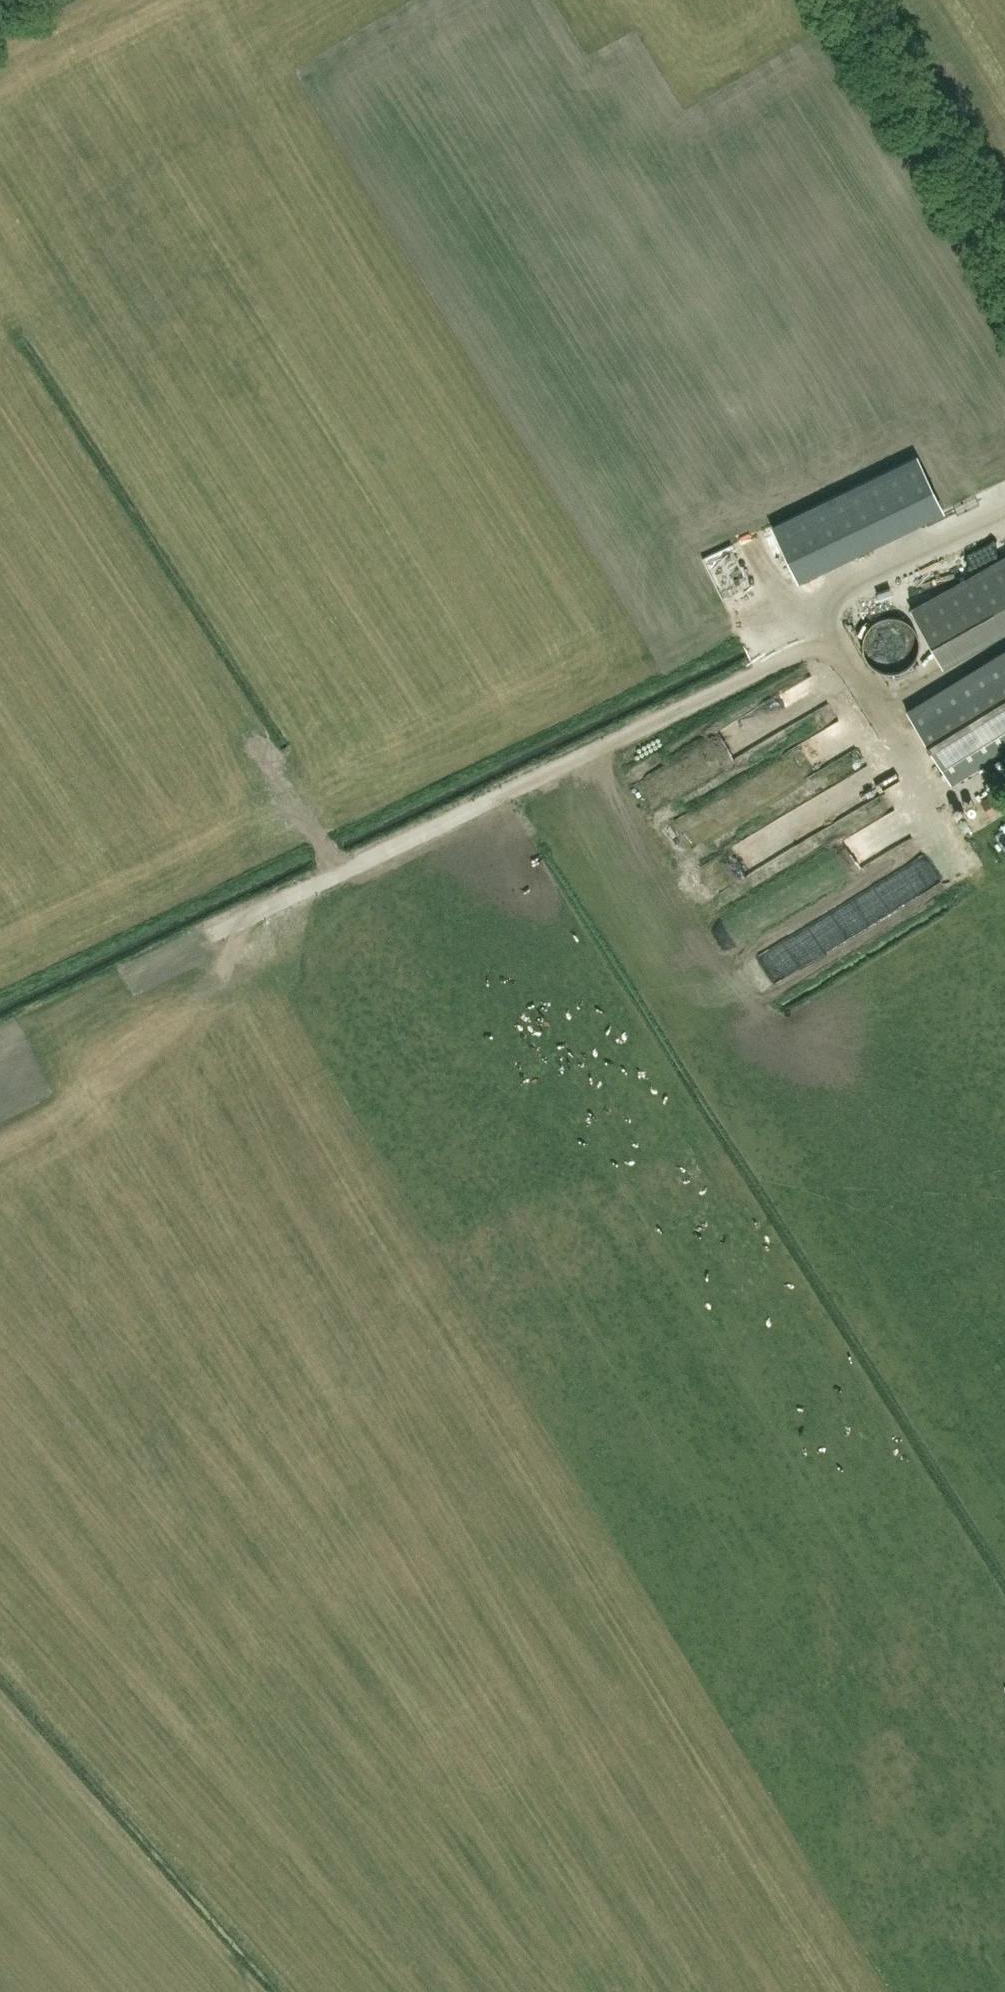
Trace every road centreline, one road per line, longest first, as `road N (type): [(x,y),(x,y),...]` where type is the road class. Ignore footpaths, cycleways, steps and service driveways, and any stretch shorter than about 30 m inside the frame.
road 1 (tertiary): [(1004,254),(847,0)]

